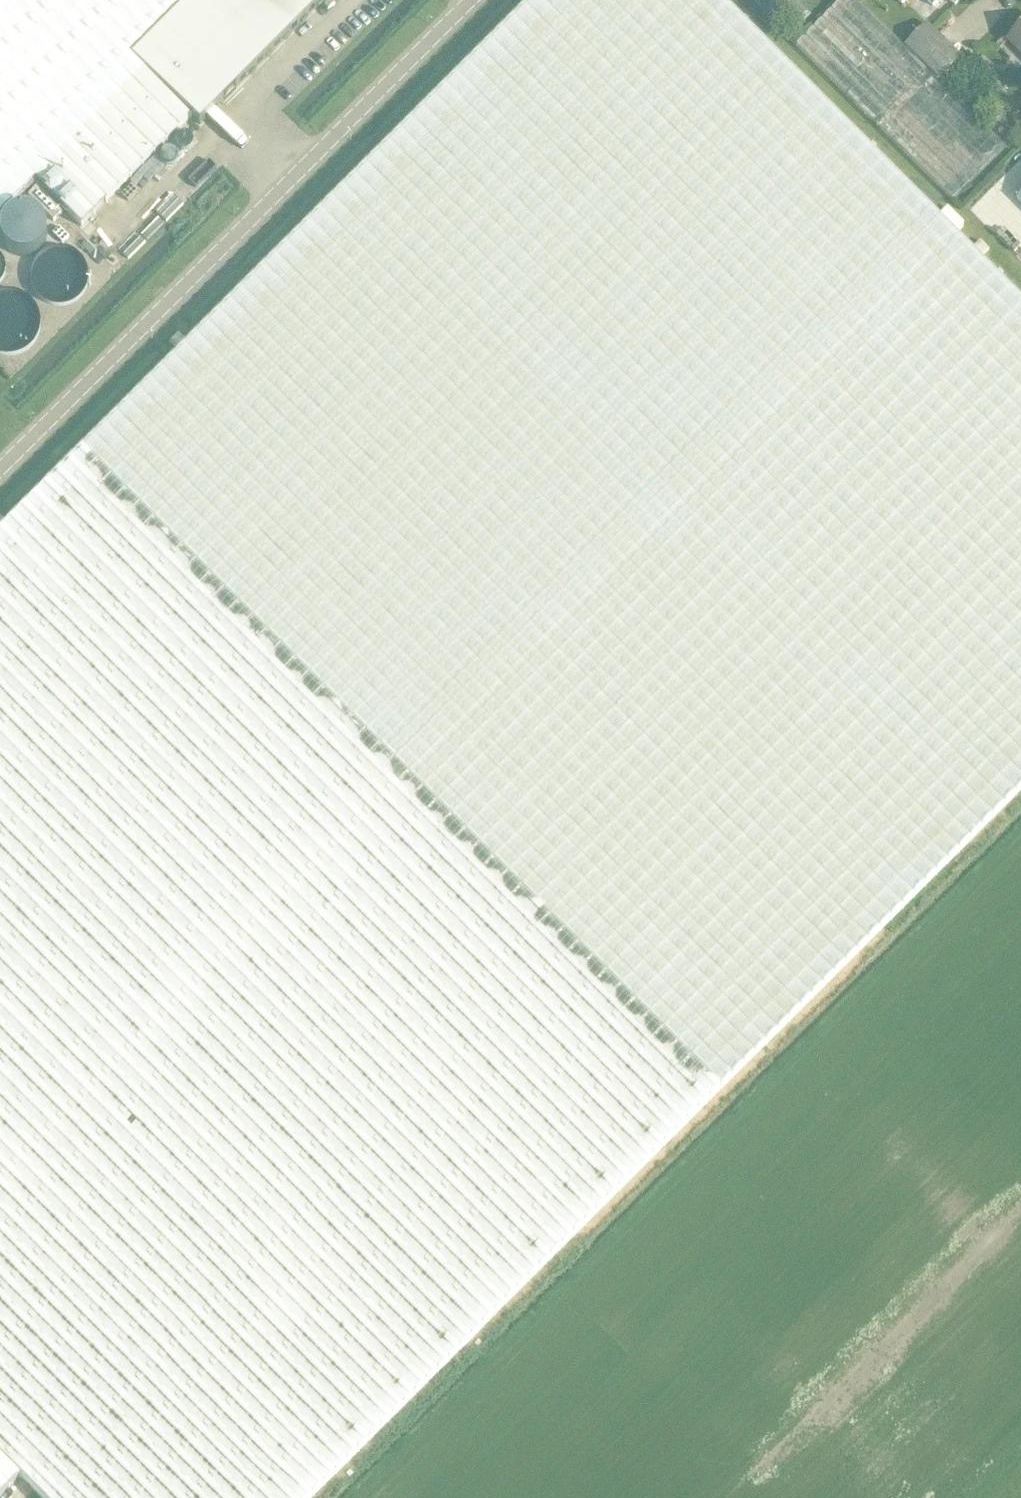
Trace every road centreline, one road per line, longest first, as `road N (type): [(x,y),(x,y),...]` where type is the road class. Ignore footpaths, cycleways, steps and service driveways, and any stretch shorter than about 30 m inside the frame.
road 1 (tertiary): [(0,476),(477,0)]

